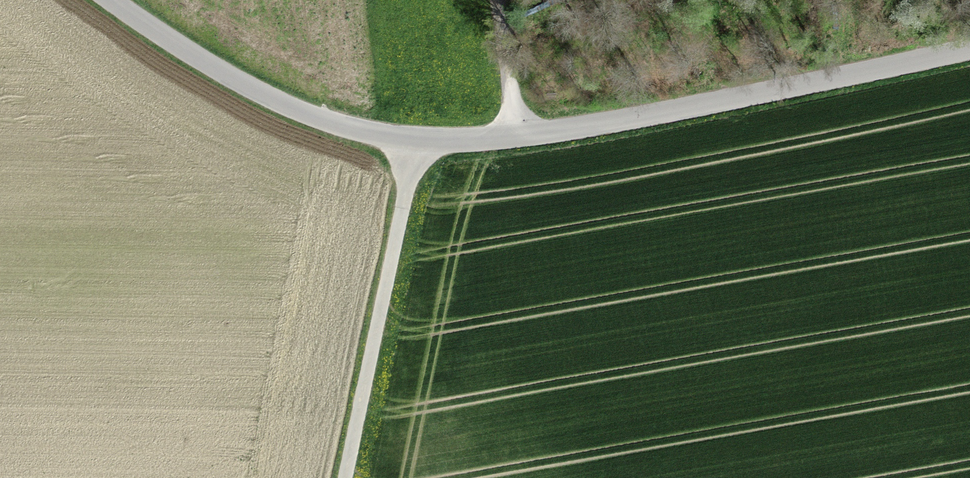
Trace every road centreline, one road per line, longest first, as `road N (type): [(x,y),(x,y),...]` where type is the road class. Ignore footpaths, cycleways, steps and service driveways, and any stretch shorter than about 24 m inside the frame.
road 1 (unclassified): [(969,46),(579,128),(412,140),(301,113),(219,71),(114,0)]
road 2 (track): [(341,477),(412,140)]
road 3 (track): [(519,135),(500,0)]

